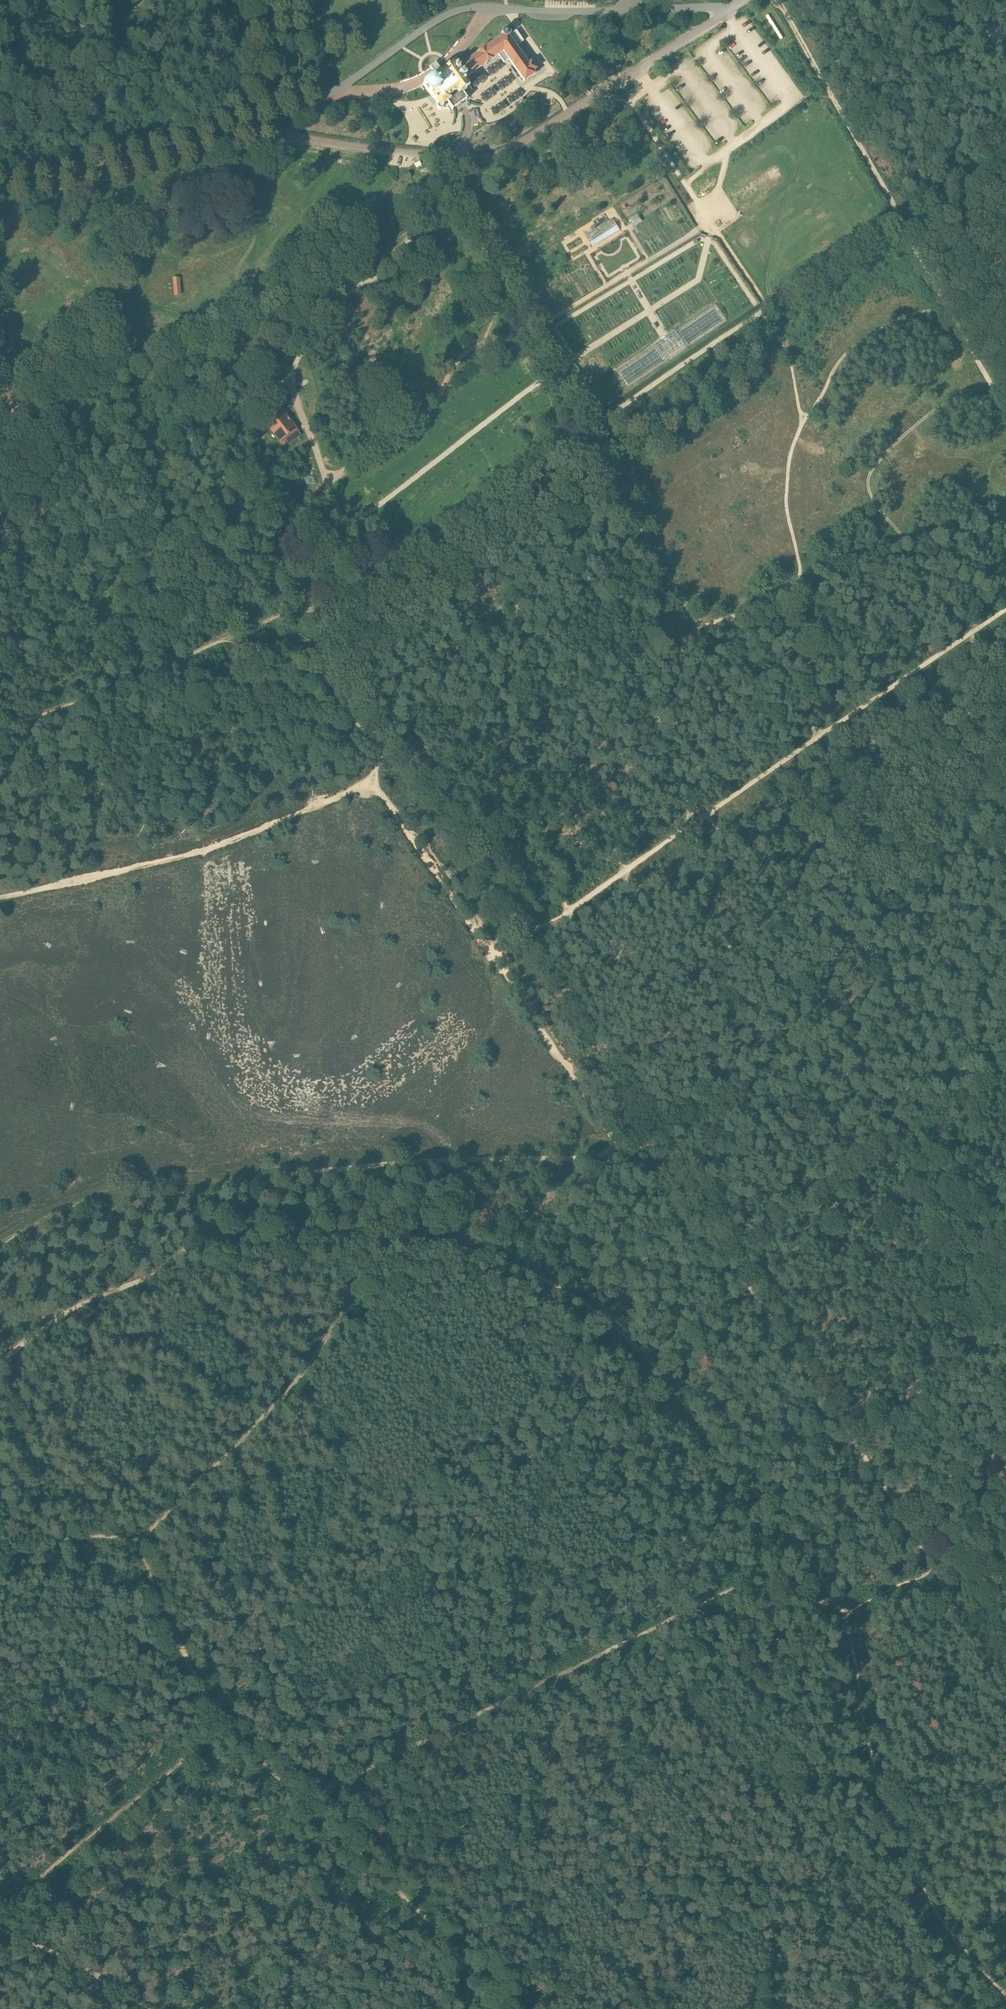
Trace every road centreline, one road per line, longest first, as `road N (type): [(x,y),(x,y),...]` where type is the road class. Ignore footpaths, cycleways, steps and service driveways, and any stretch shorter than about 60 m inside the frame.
road 1 (unclassified): [(0,182),(87,173),(241,127),(335,91),(457,10),(698,9),(745,0)]
road 2 (track): [(588,431),(443,176)]
road 3 (track): [(293,381),(331,305),(404,252),(413,203),(443,176)]
road 4 (track): [(772,0),(899,217)]
road 5 (track): [(158,375),(144,320),(145,268),(176,147)]
road 6 (track): [(419,546),(348,526),(326,486),(293,381)]
road 7 (track): [(899,217),(1005,412)]
road 8 (track): [(419,546),(588,431)]
road 9 (track): [(345,1228),(168,1268)]

